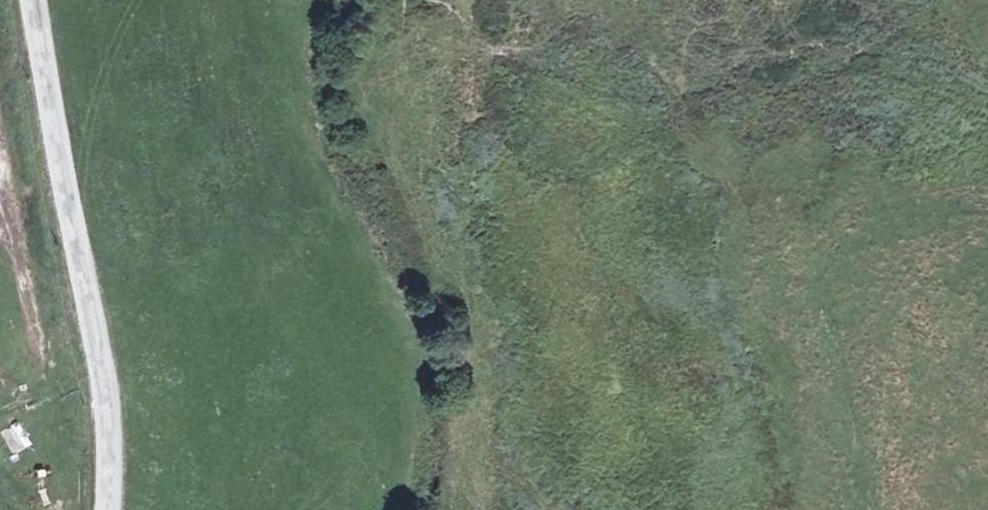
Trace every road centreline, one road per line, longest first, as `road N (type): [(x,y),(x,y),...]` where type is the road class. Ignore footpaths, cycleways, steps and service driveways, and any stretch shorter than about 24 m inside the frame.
road 1 (unclassified): [(30,0),(97,360),(106,509)]

